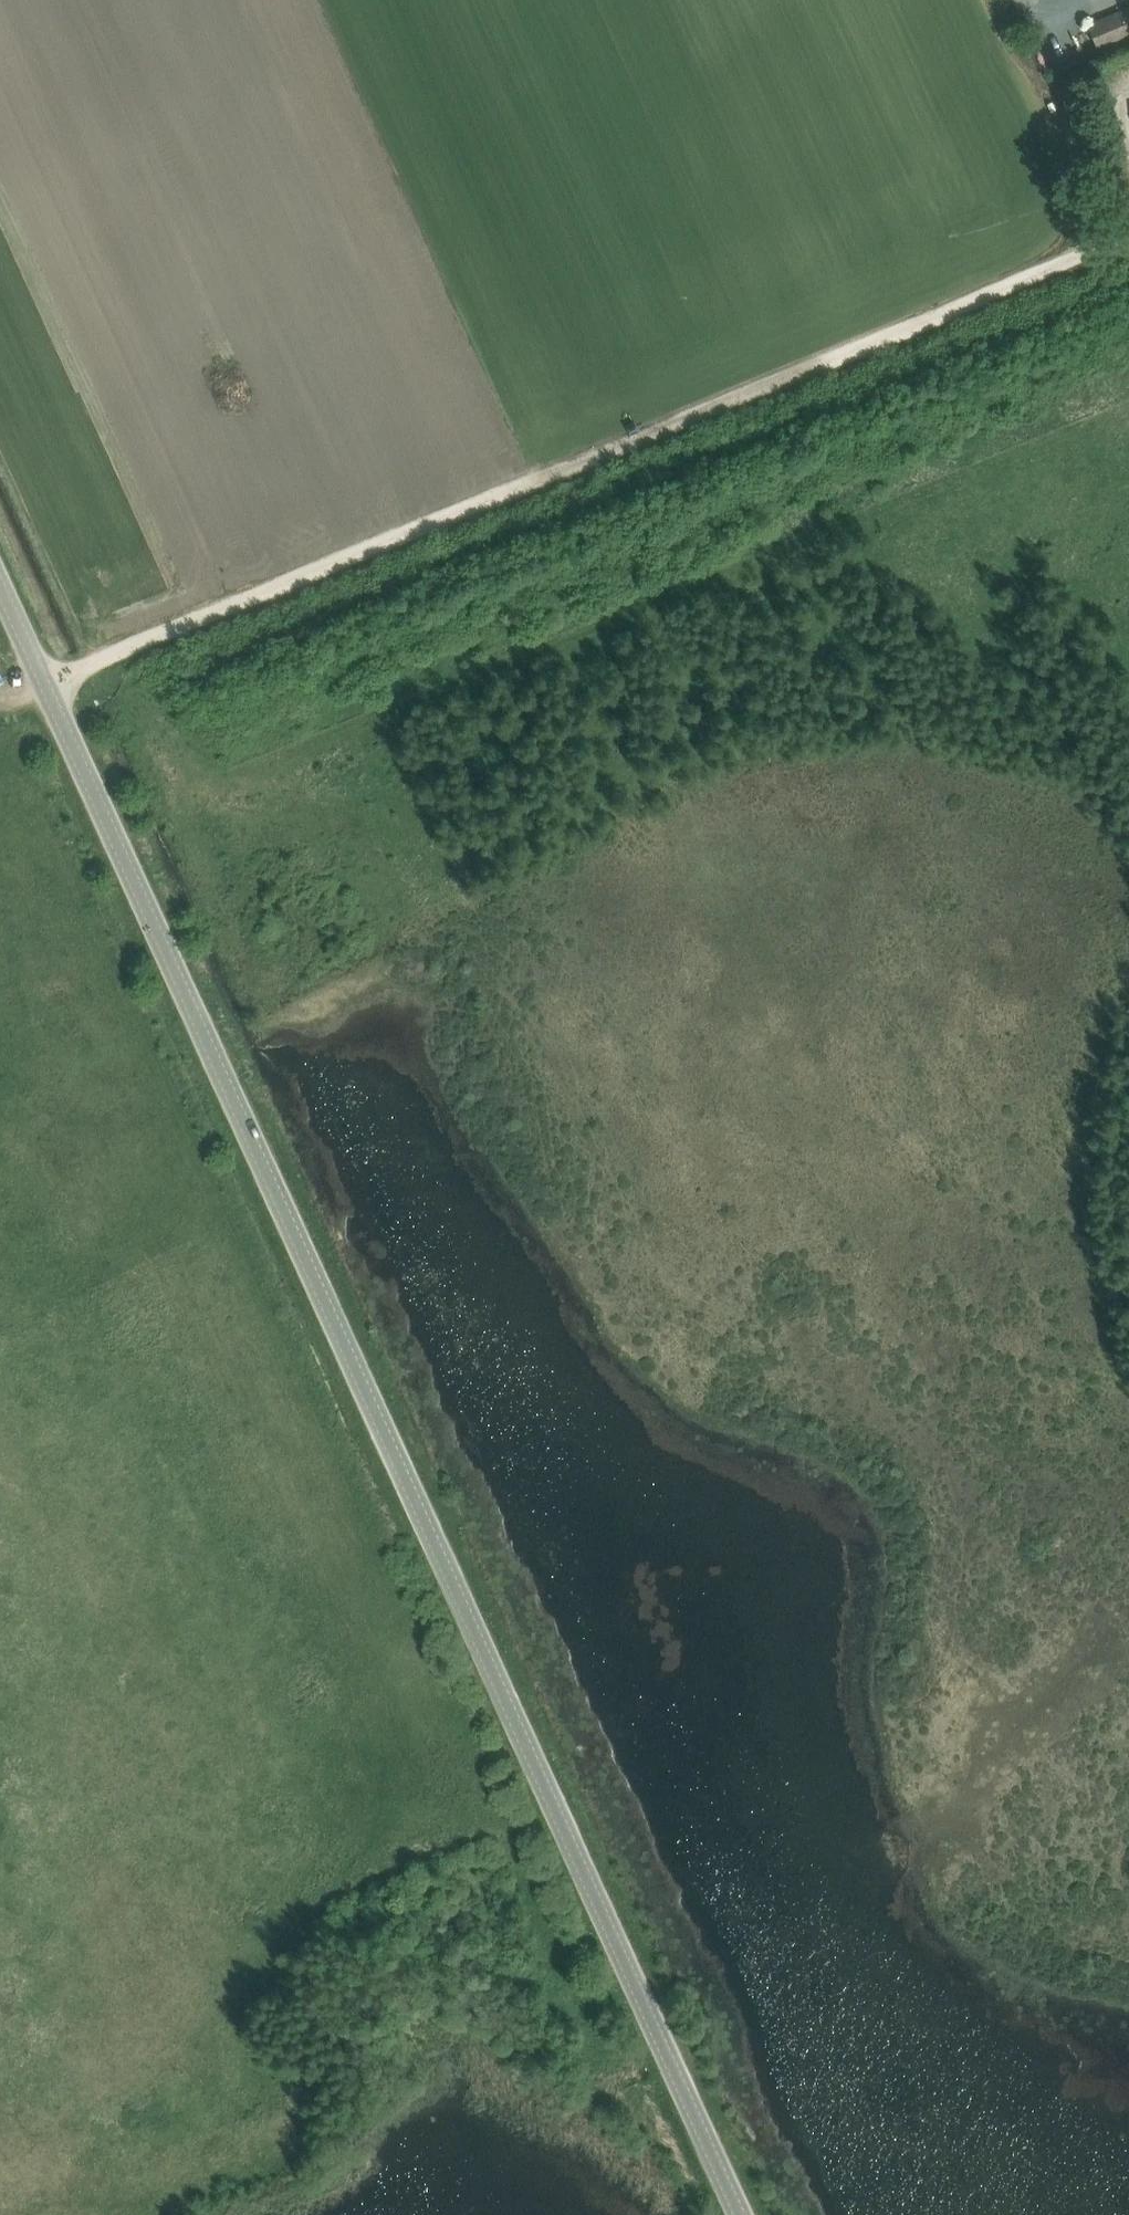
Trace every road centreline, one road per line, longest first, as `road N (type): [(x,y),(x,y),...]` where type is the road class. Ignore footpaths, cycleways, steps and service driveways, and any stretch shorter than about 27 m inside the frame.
road 1 (tertiary): [(745,2214),(0,584)]
road 2 (track): [(0,702),(1128,235)]

